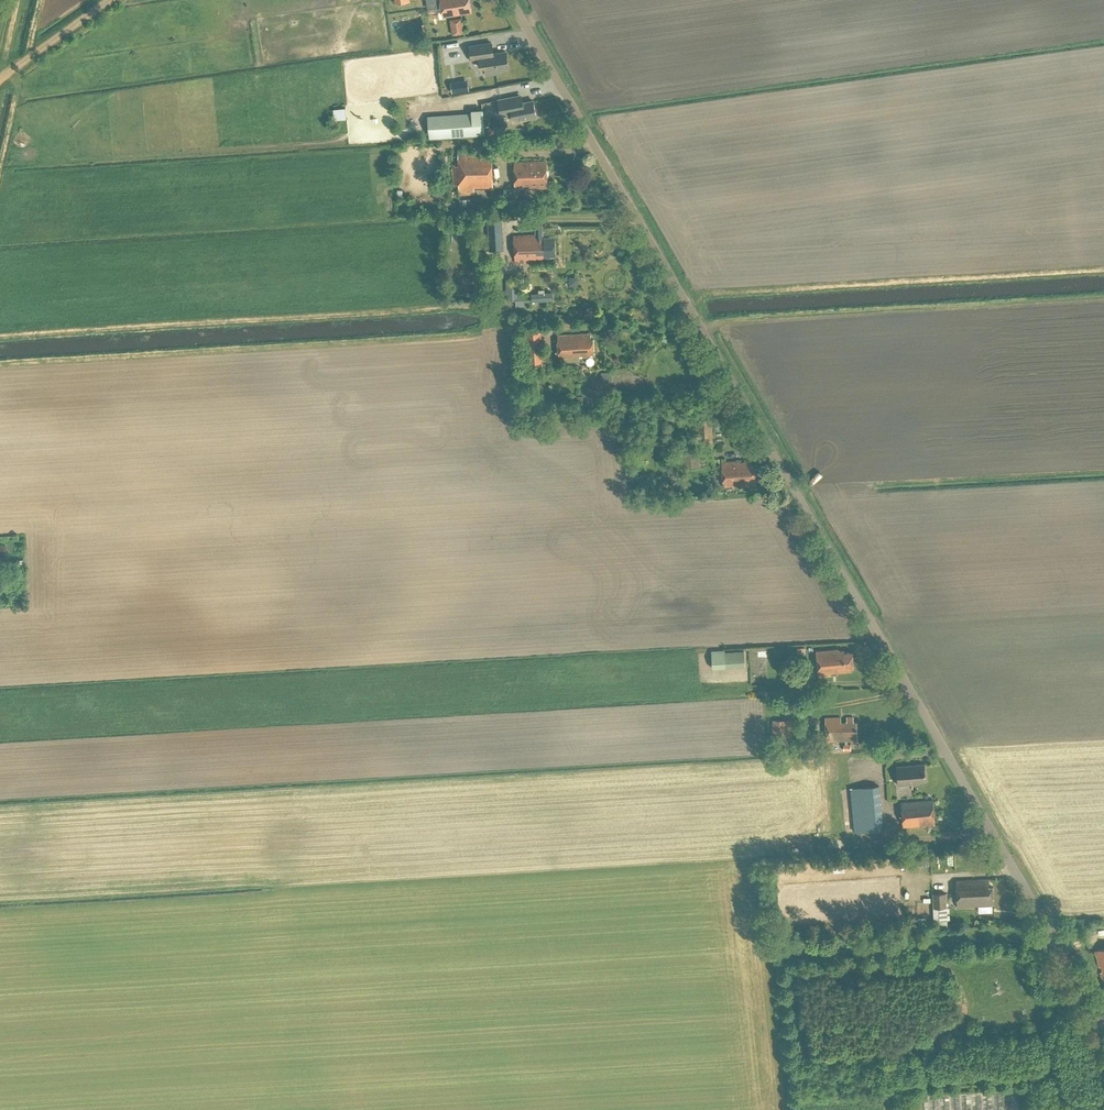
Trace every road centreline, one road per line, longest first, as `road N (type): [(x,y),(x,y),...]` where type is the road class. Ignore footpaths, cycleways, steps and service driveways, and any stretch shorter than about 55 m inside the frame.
road 1 (unclassified): [(1103,1023),(511,0)]
road 2 (track): [(115,0),(0,80)]

